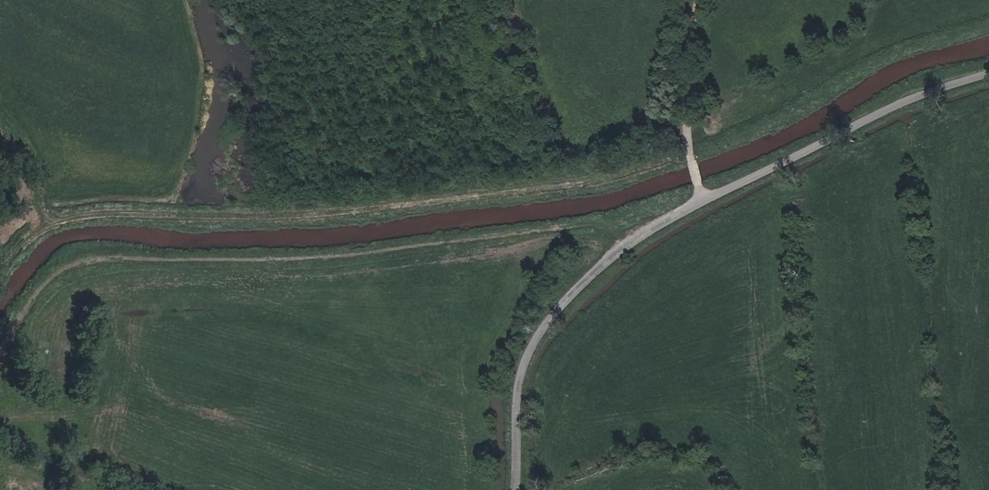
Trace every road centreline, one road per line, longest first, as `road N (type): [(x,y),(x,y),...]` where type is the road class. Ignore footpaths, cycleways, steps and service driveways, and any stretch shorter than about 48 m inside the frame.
road 1 (residential): [(703,202),(611,259),(553,319),(520,378),(515,489)]
road 2 (unclassified): [(703,202),(908,101),(988,73)]
road 3 (unclassified): [(703,0),(691,158),(703,202)]

